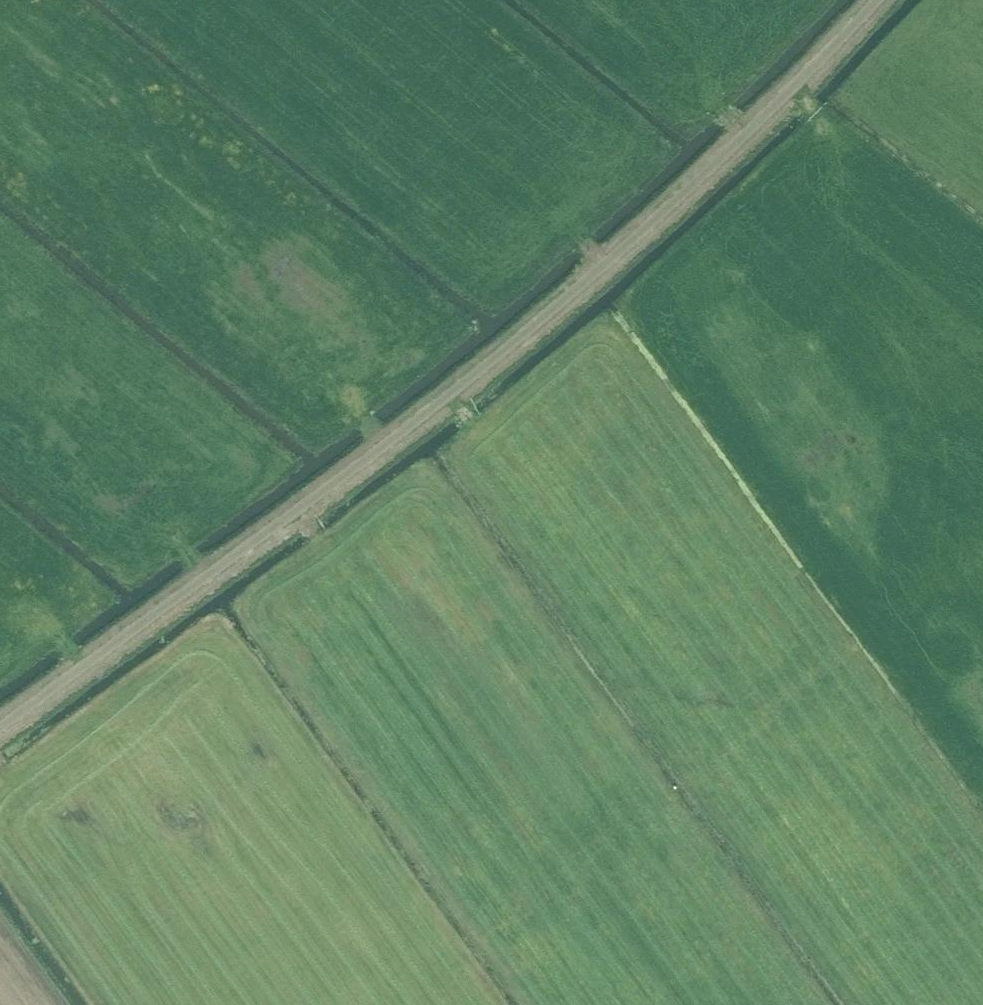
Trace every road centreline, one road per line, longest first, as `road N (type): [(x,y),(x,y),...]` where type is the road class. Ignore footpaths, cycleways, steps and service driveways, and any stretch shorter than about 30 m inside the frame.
road 1 (unclassified): [(0,724),(470,379),(699,179),(872,0)]

